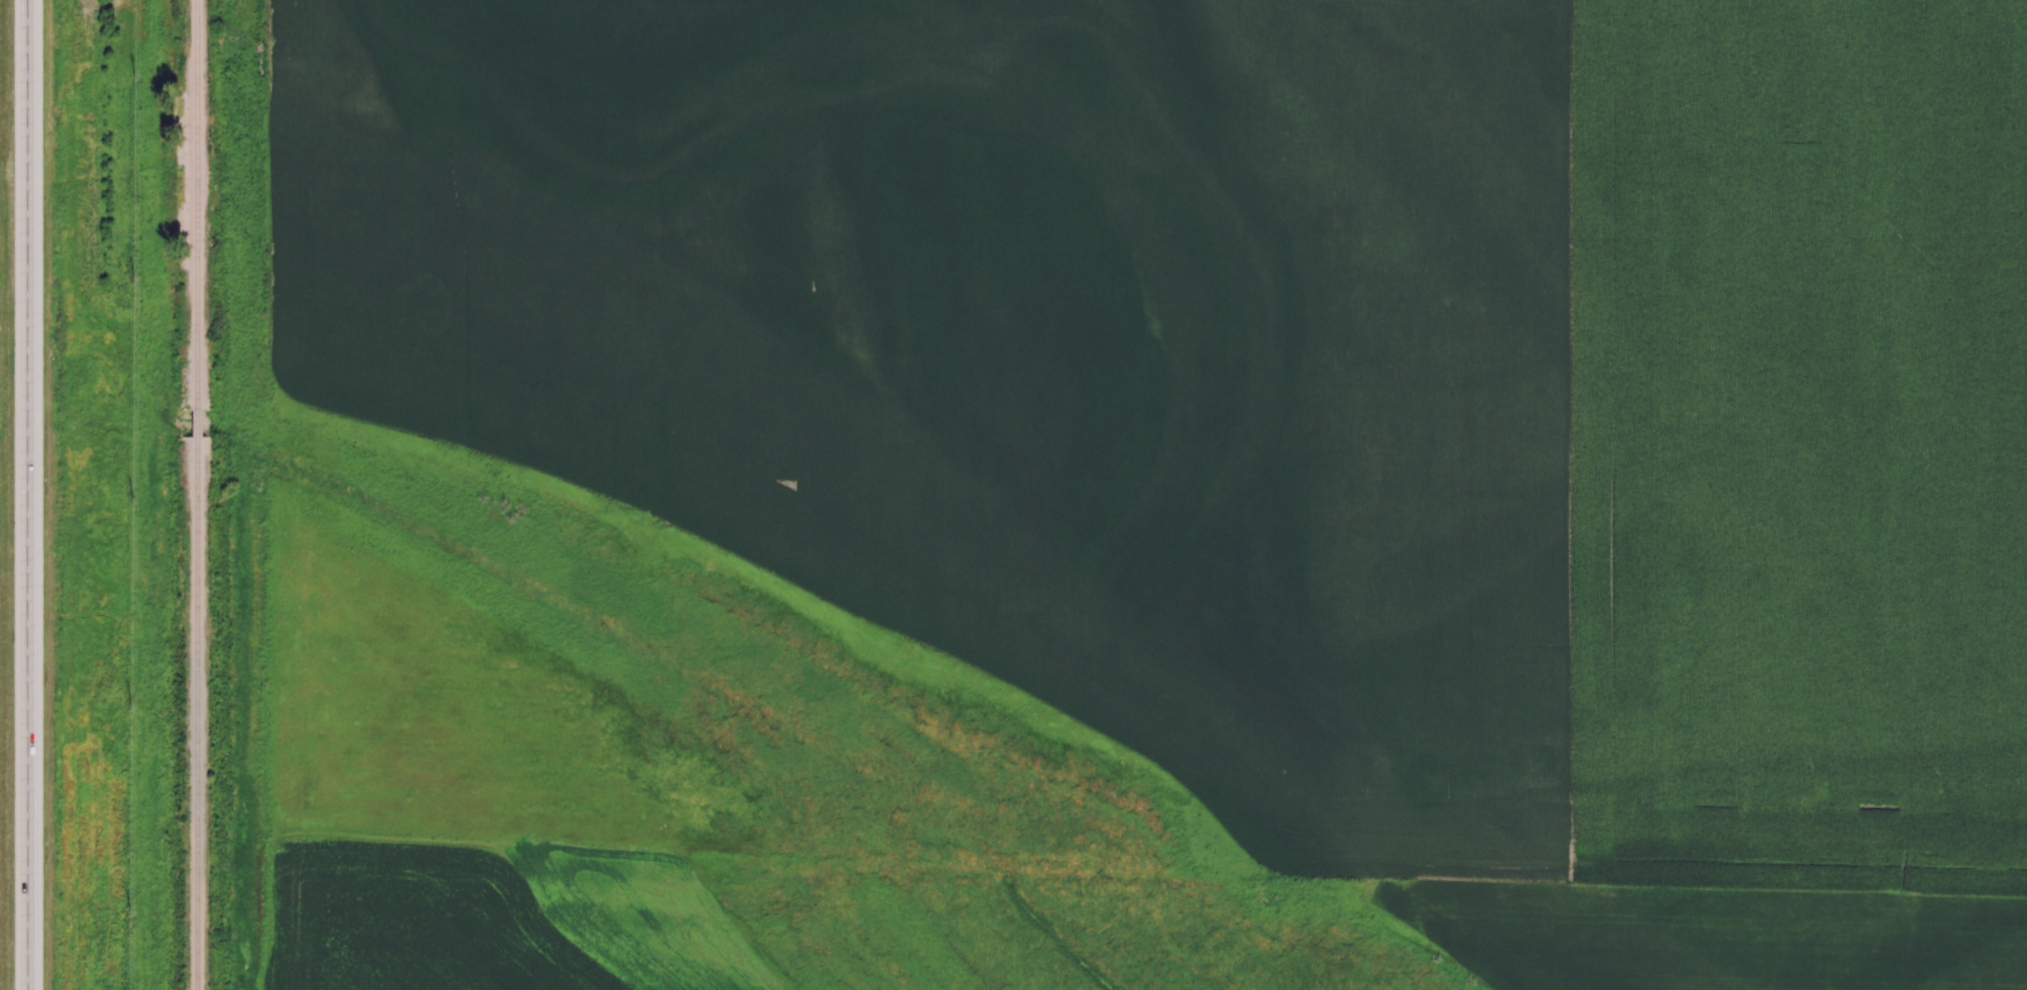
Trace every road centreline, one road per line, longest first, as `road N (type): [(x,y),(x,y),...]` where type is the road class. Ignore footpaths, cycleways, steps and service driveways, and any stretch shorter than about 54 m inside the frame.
road 1 (motorway): [(28,989),(27,0)]

